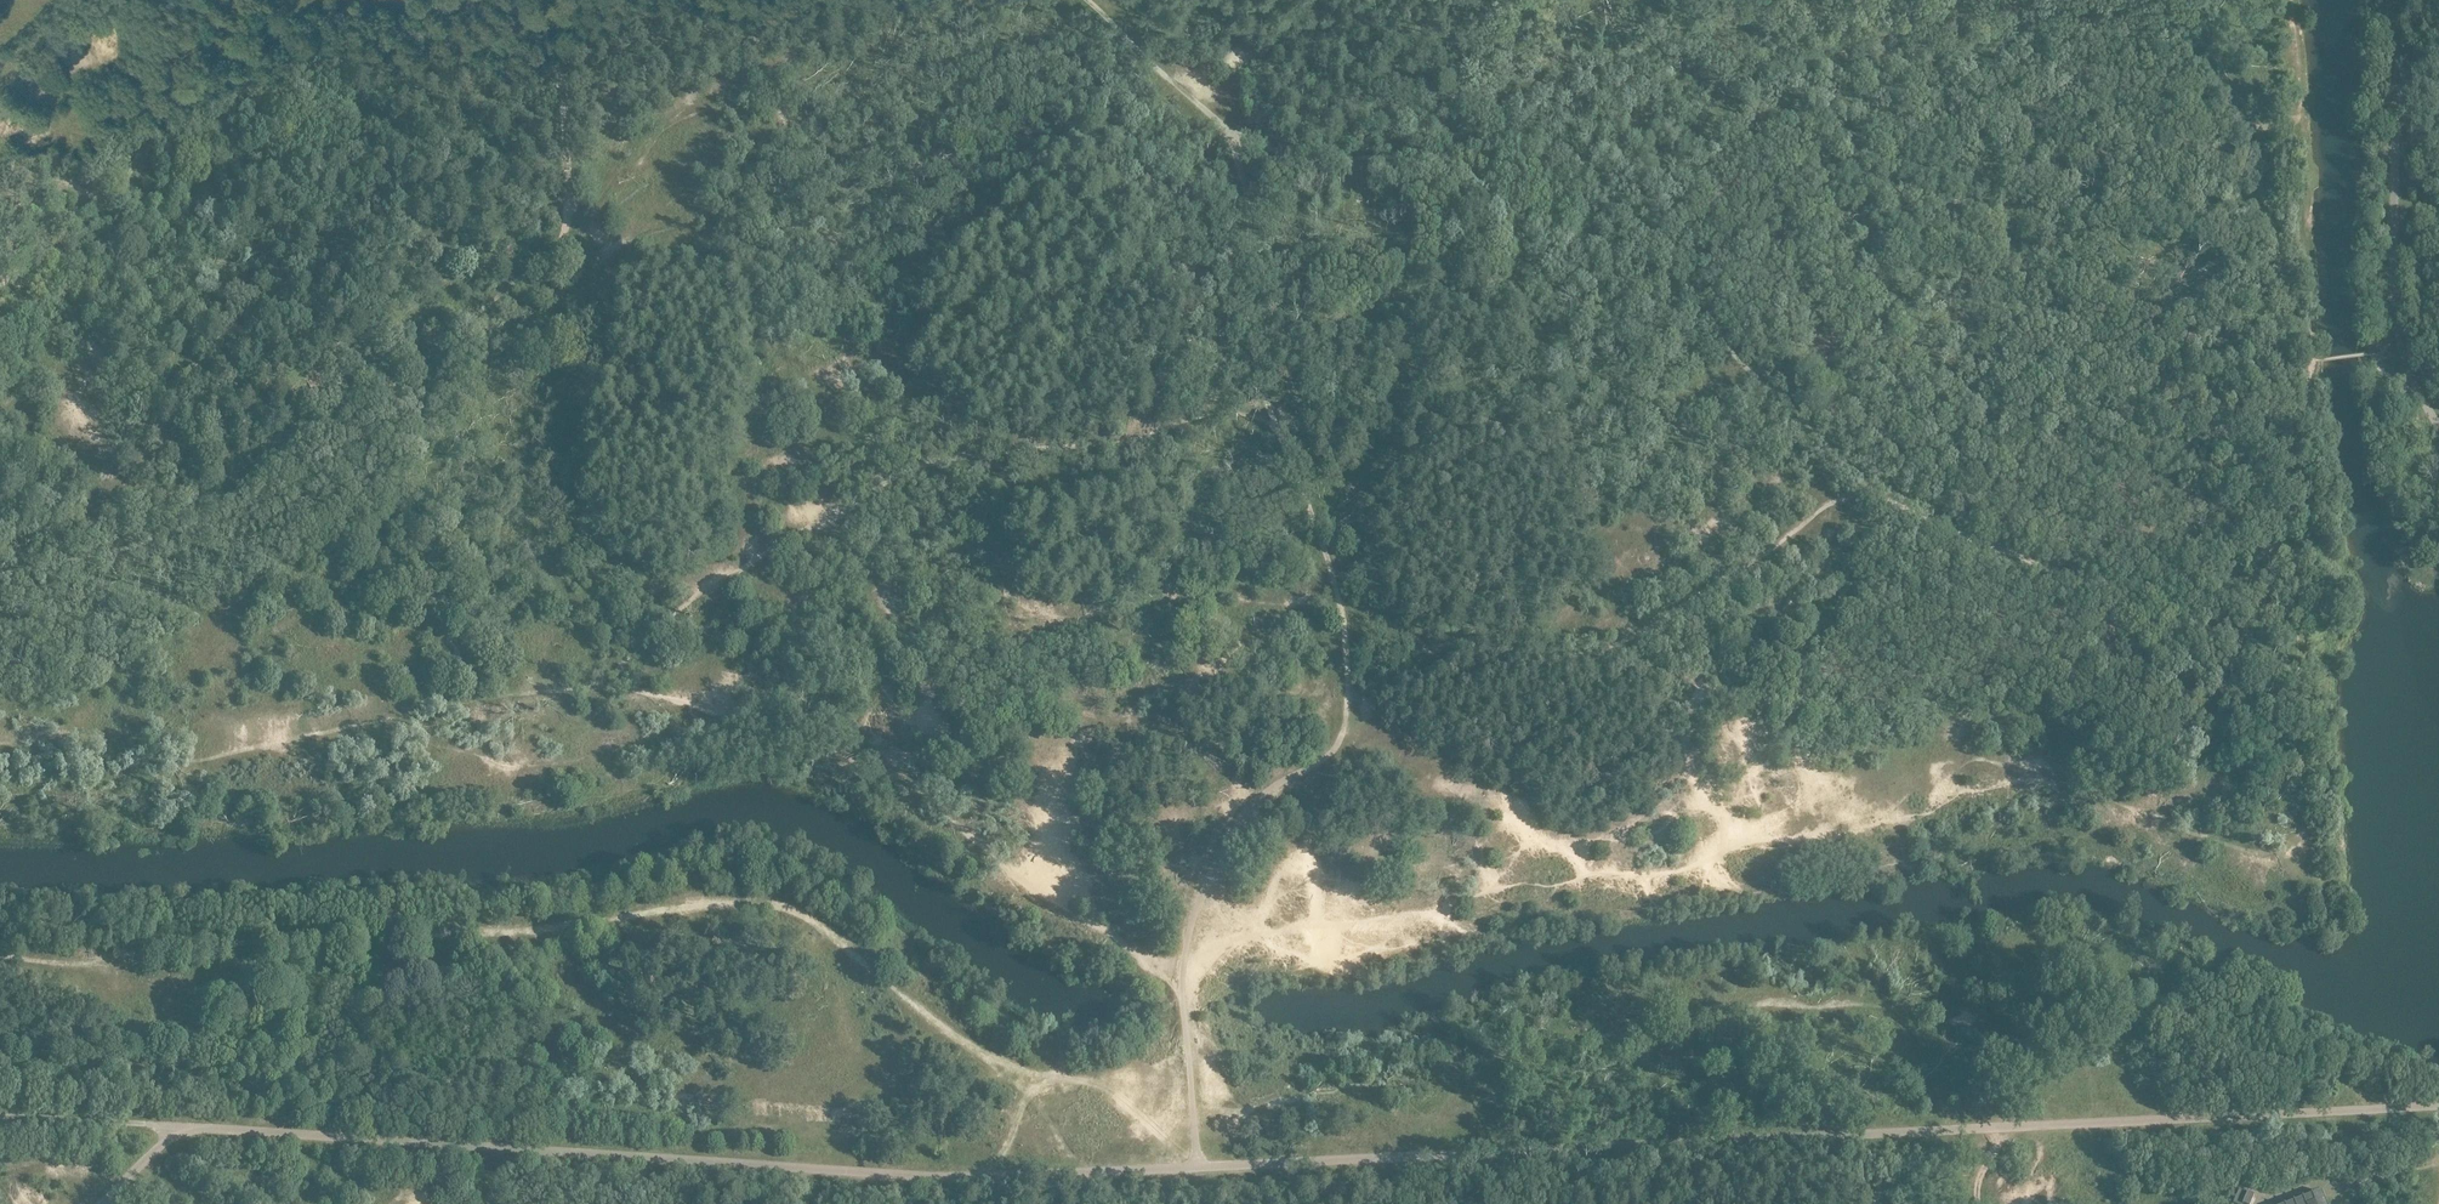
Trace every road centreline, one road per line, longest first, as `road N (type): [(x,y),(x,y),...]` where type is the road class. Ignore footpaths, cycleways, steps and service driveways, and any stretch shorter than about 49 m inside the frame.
road 1 (track): [(103,1203),(179,1126),(952,1178),(1195,1167)]
road 2 (track): [(1195,1167),(2012,1126)]
road 3 (track): [(1195,1167),(1182,983),(1201,897),(1257,802),(1337,747),(1349,705)]
road 4 (track): [(2079,0),(2112,49),(2135,206),(2146,215),(2245,209),(2270,218),(2310,361)]
road 5 (track): [(1281,438),(1252,356),(1247,201),(1229,131),(1090,0)]
road 6 (track): [(389,380),(564,236),(570,205),(563,111),(540,0)]
road 7 (track): [(0,575),(184,528),(389,380)]
road 8 (track): [(2012,1126),(2438,1105)]
road 9 (track): [(2422,397),(2401,348),(2393,288),(2393,0)]
road 10 (track): [(200,47),(107,209),(0,321)]

